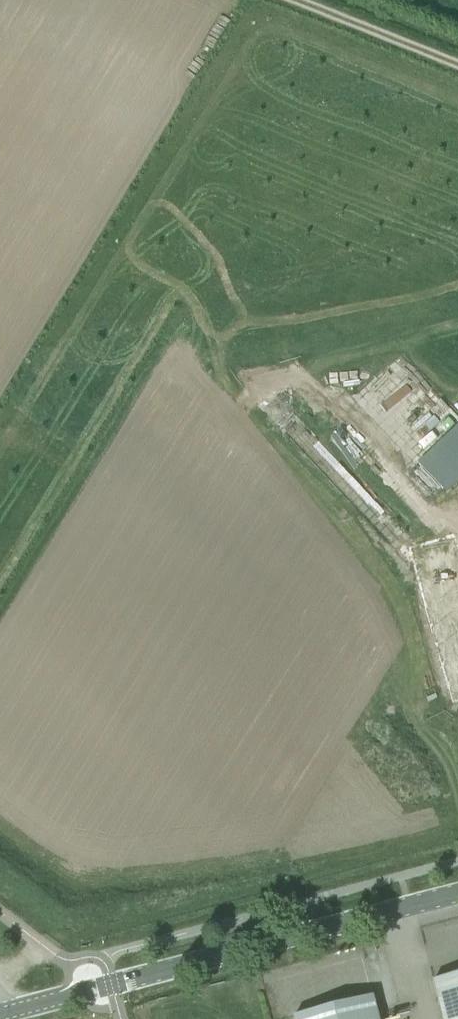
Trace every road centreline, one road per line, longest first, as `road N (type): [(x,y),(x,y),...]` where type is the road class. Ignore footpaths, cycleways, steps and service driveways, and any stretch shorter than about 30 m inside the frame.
road 1 (tertiary): [(0,1015),(457,894)]
road 2 (track): [(295,0),(457,64)]

